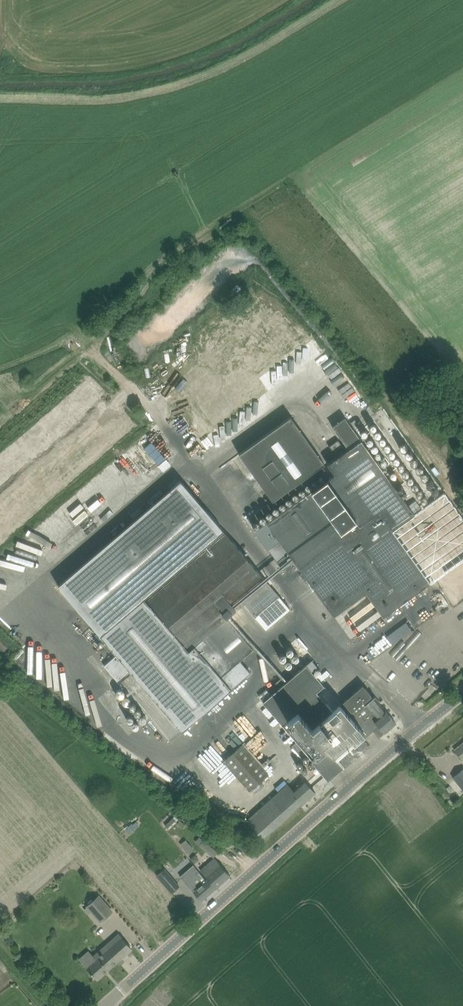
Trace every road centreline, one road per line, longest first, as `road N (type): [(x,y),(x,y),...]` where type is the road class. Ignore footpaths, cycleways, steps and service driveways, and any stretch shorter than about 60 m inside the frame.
road 1 (tertiary): [(106,1005),(357,778),(462,693)]

